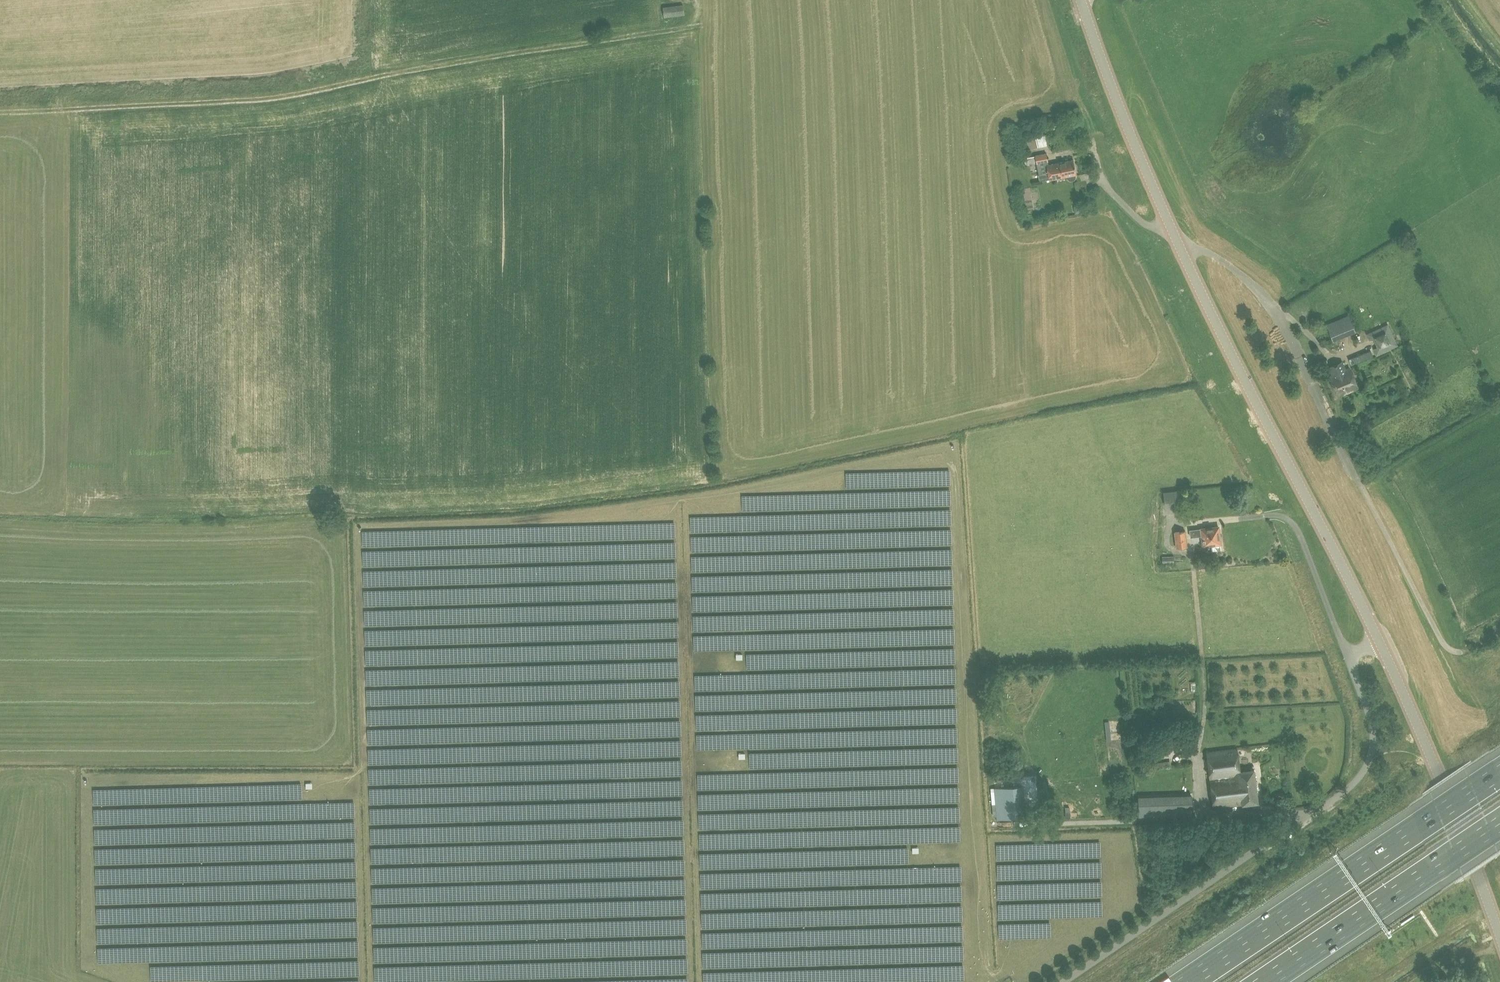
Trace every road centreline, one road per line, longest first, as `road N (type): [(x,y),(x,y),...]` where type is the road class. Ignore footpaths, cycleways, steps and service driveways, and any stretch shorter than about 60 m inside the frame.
road 1 (track): [(698,0),(691,26),(295,94),(0,112)]
road 2 (unclassified): [(1469,651),(1443,643),(1271,308),(1230,266),(1181,248)]
road 3 (unclassified): [(1063,981),(1359,778),(1373,732),(1346,656)]
road 4 (secondary): [(1379,641),(1181,248)]
road 5 (track): [(1312,813),(1209,816),(1203,808),(1193,566),(1169,550),(1168,524)]
road 6 (motorway): [(1499,772),(1188,981)]
road 7 (secondary): [(1499,930),(1379,641)]
road 8 (motorway): [(1265,981),(1499,823)]
road 9 (secondary): [(1181,248),(1081,0)]
road 10 (track): [(1209,816),(995,825)]
road 11 (unclassified): [(1346,656),(1297,528),(1269,516)]

